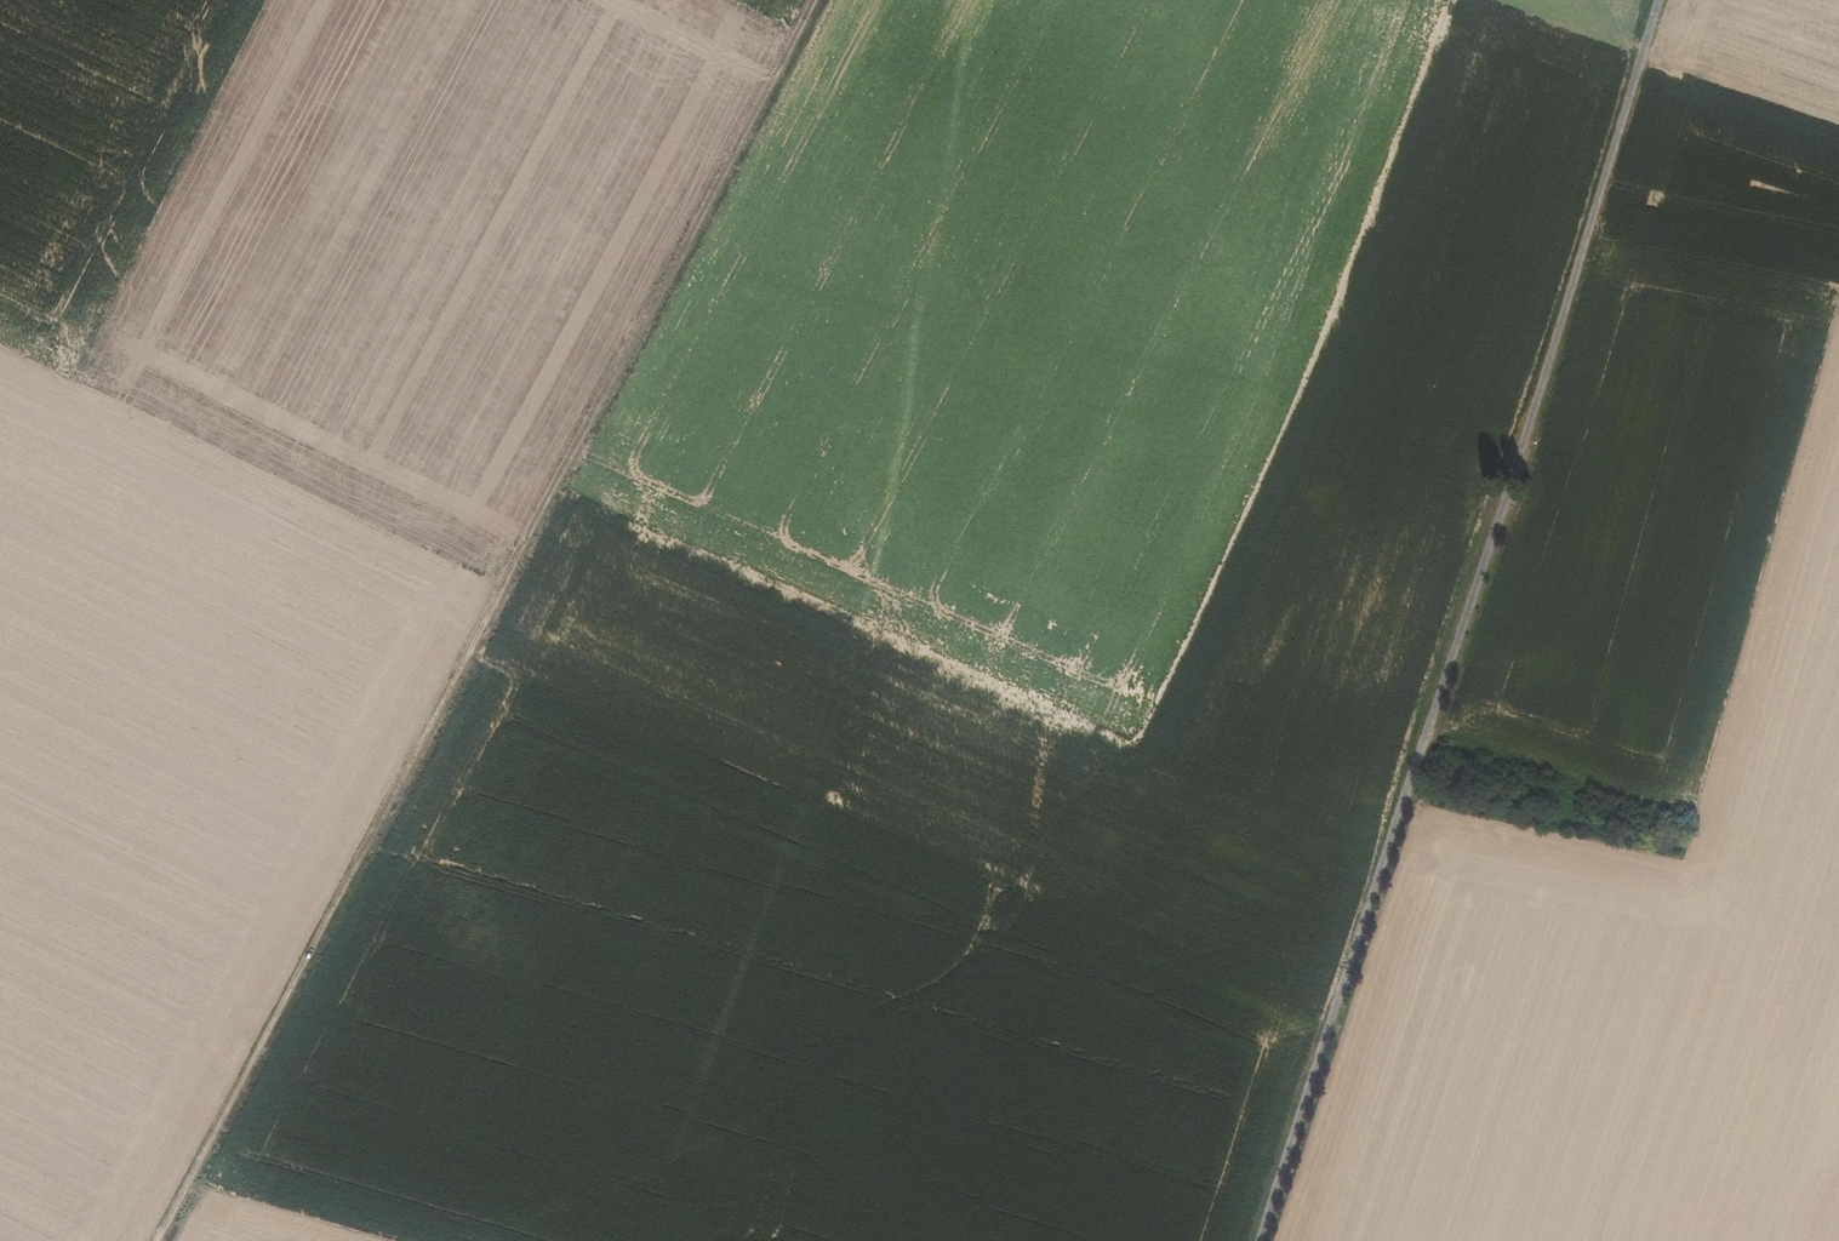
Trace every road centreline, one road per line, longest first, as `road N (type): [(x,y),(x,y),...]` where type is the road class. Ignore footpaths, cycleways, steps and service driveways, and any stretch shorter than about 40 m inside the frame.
road 1 (track): [(152,1240),(807,0)]
road 2 (unclassified): [(1269,1240),(1660,0)]

